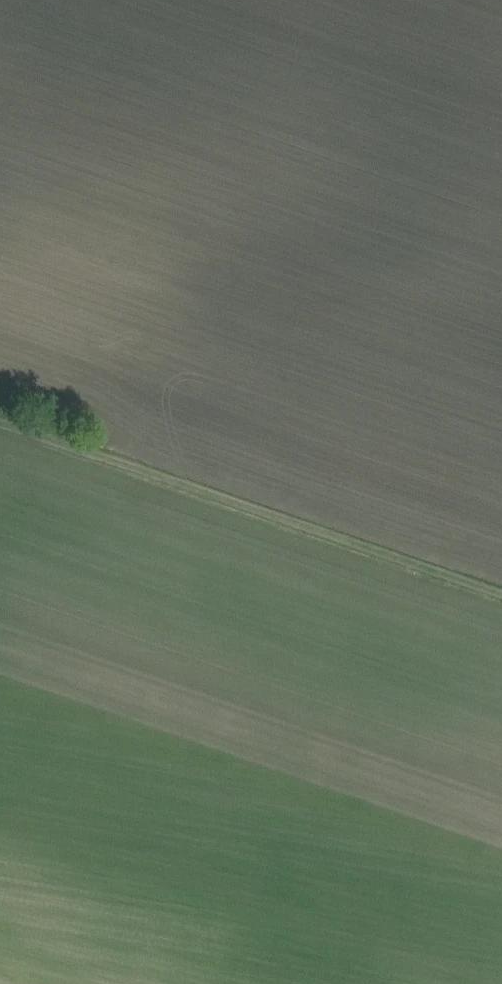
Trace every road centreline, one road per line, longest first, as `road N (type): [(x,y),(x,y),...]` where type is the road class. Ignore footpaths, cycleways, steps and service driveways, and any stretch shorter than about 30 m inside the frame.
road 1 (track): [(0,428),(501,603)]

